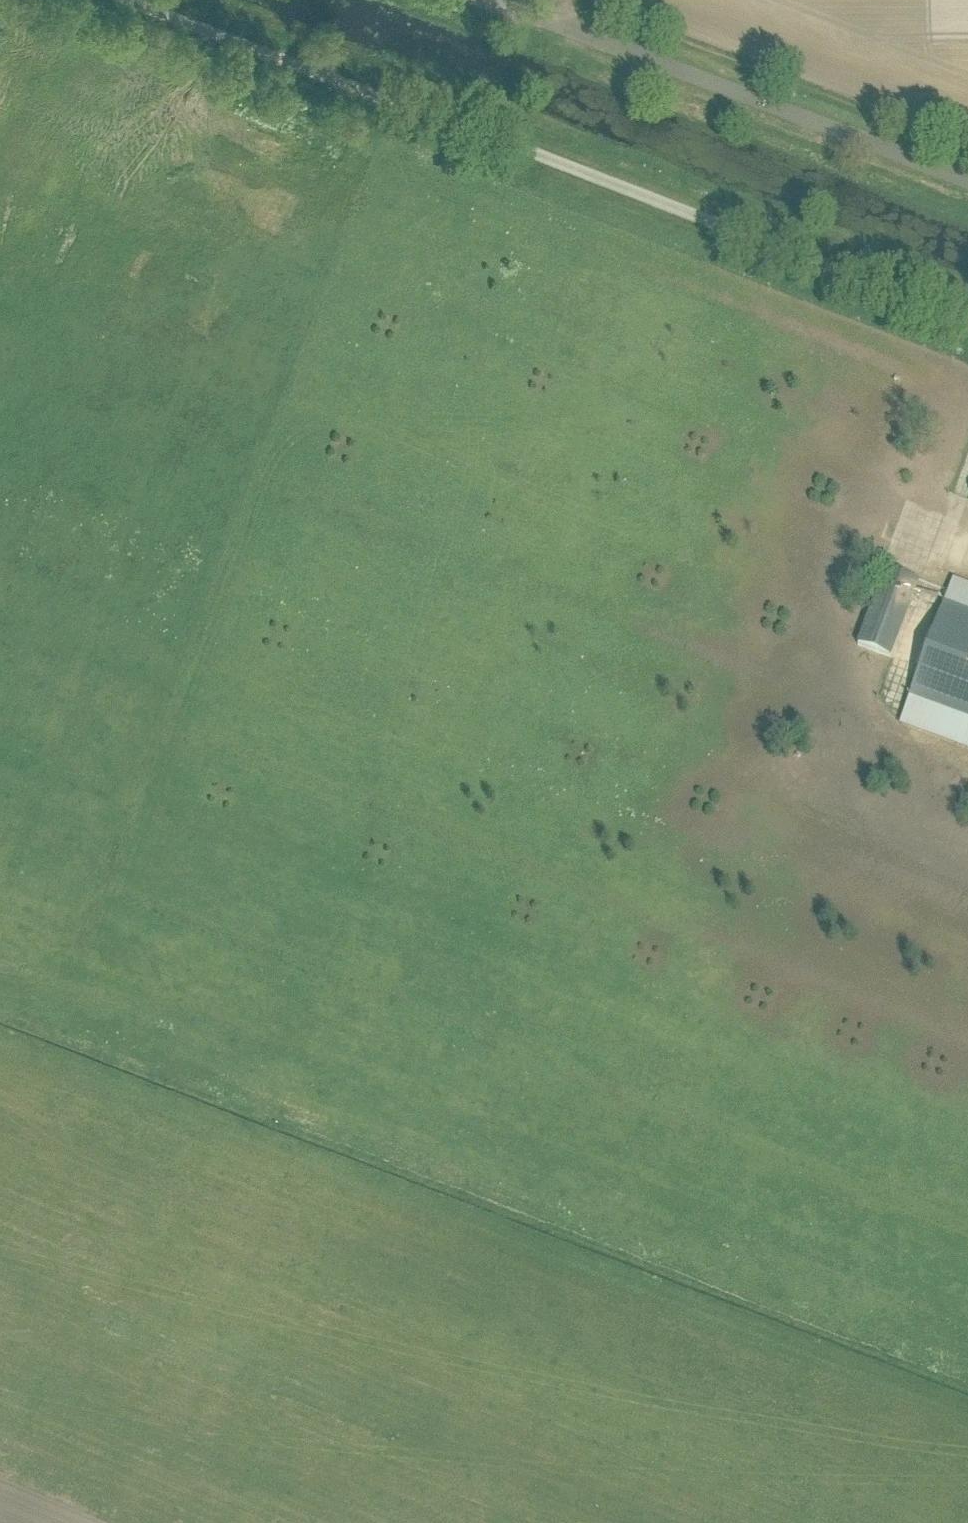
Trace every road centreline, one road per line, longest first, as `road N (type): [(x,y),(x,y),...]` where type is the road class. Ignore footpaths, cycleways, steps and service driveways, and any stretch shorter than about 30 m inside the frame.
road 1 (unclassified): [(967,322),(130,0)]
road 2 (unclassified): [(967,180),(494,0)]

